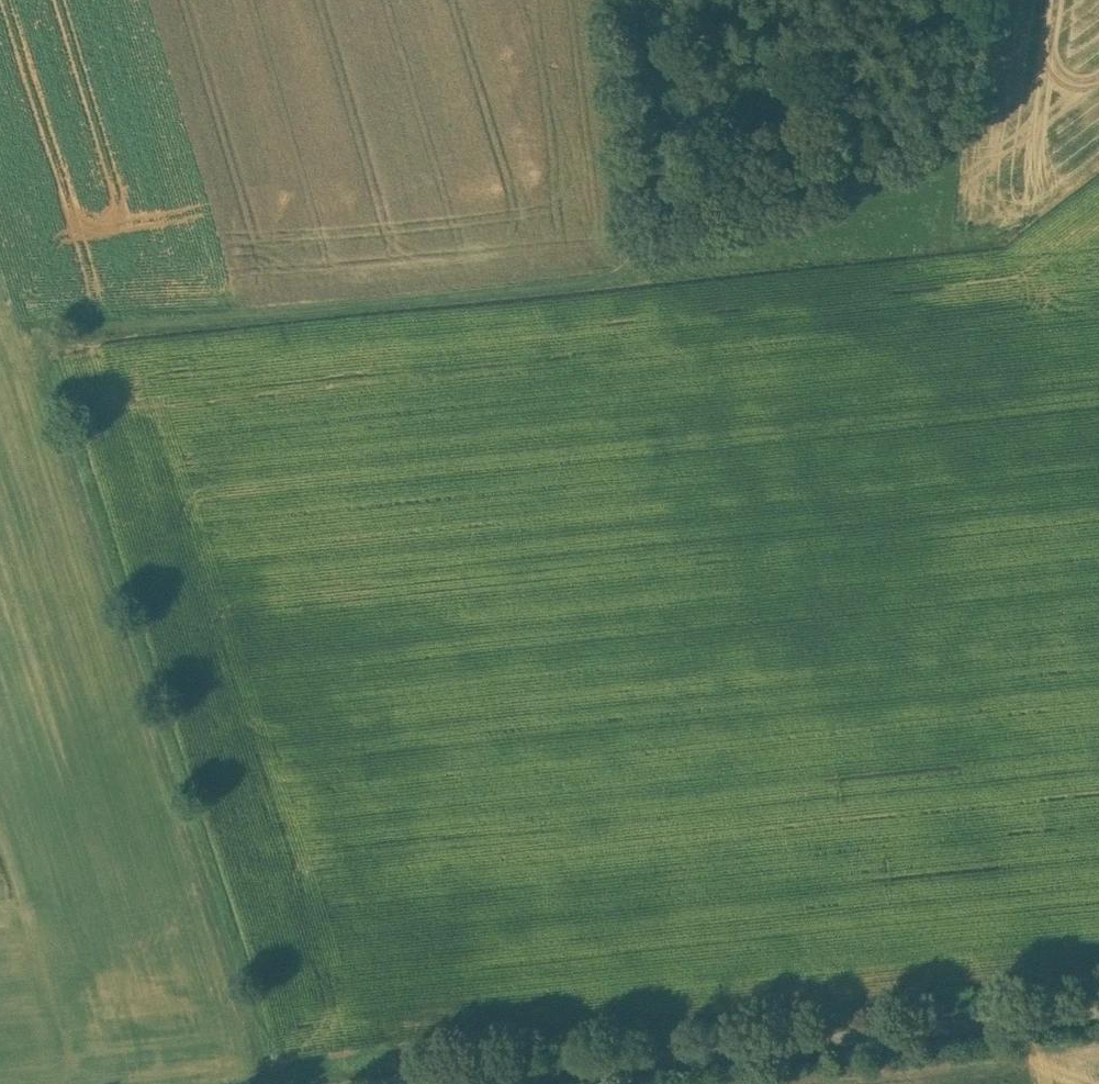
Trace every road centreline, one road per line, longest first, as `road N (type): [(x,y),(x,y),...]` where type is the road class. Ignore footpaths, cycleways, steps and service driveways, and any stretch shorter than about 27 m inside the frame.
road 1 (unclassified): [(405,1083),(1098,1012)]

